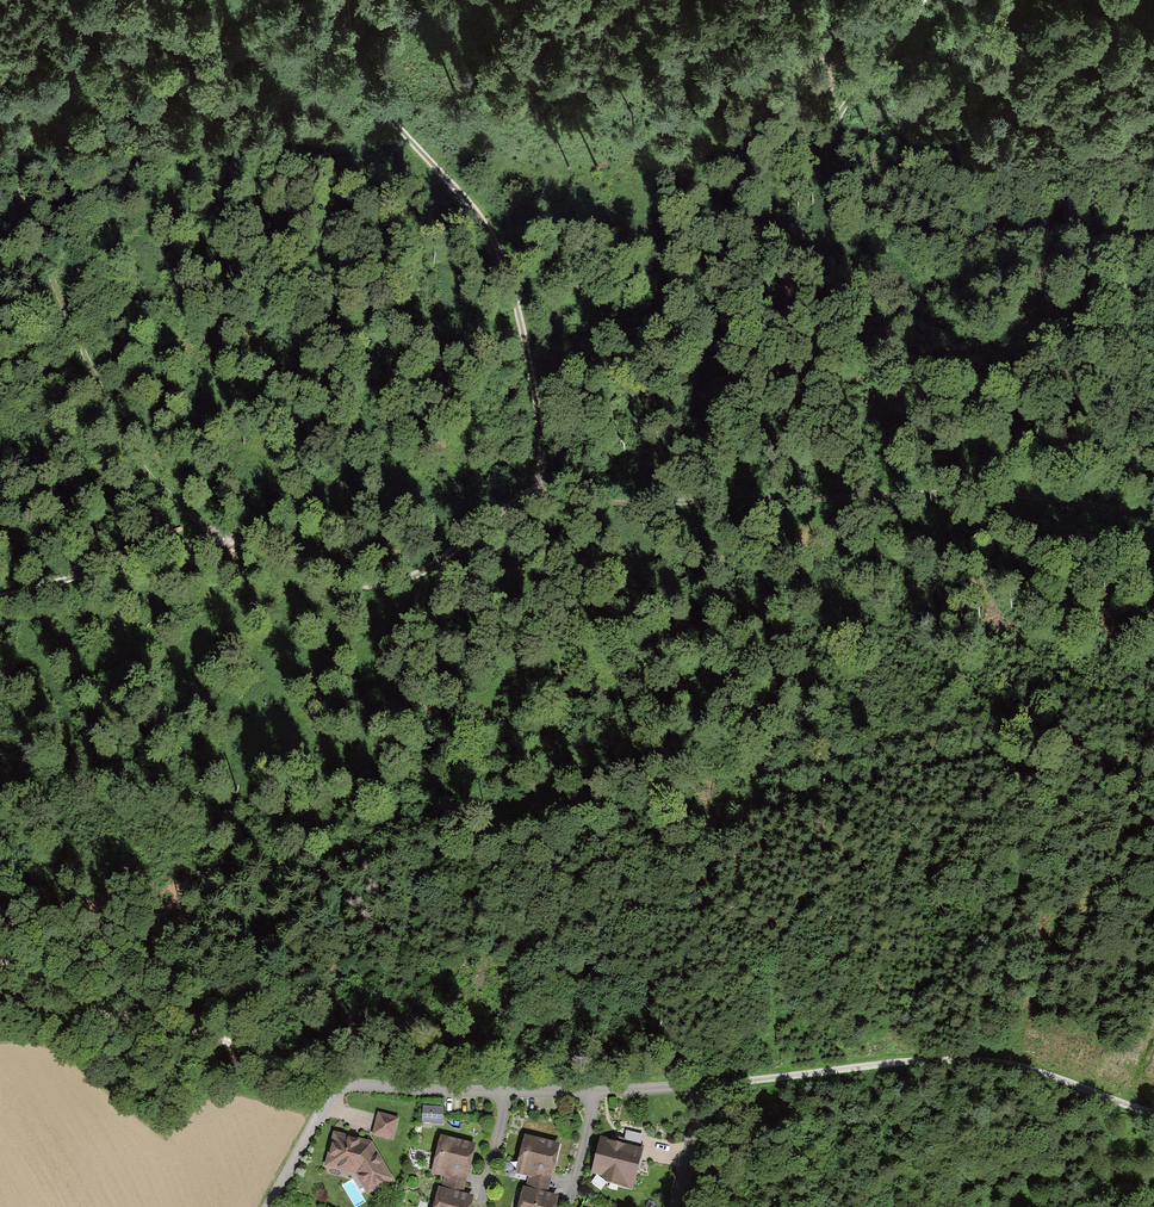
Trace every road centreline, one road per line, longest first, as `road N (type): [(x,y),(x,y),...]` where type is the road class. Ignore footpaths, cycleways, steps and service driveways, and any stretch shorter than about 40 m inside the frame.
road 1 (track): [(343,0),(360,79),(497,242),(543,447),(537,482),(440,562),(384,586),(359,585),(224,538),(0,597)]
road 2 (track): [(749,774),(634,762),(572,770),(505,797),(446,801),(281,732),(228,693),(172,626),(148,618),(49,659),(0,662)]
road 3 (track): [(1153,519),(1028,494),(604,501),(537,482)]
road 4 (track): [(103,0),(71,51),(20,182),(48,271),(137,463),(224,538)]
road 5 (residential): [(766,1079),(592,1090),(342,1086),(325,1102),(267,1206)]
road 6 (track): [(923,0),(834,123),(829,164),(848,196),(891,230),(939,246),(1153,238)]
road 7 (track): [(1153,1114),(993,1062),(913,1062),(766,1079)]
road 8 (track): [(0,962),(86,1004),(287,1064),(333,1091)]

